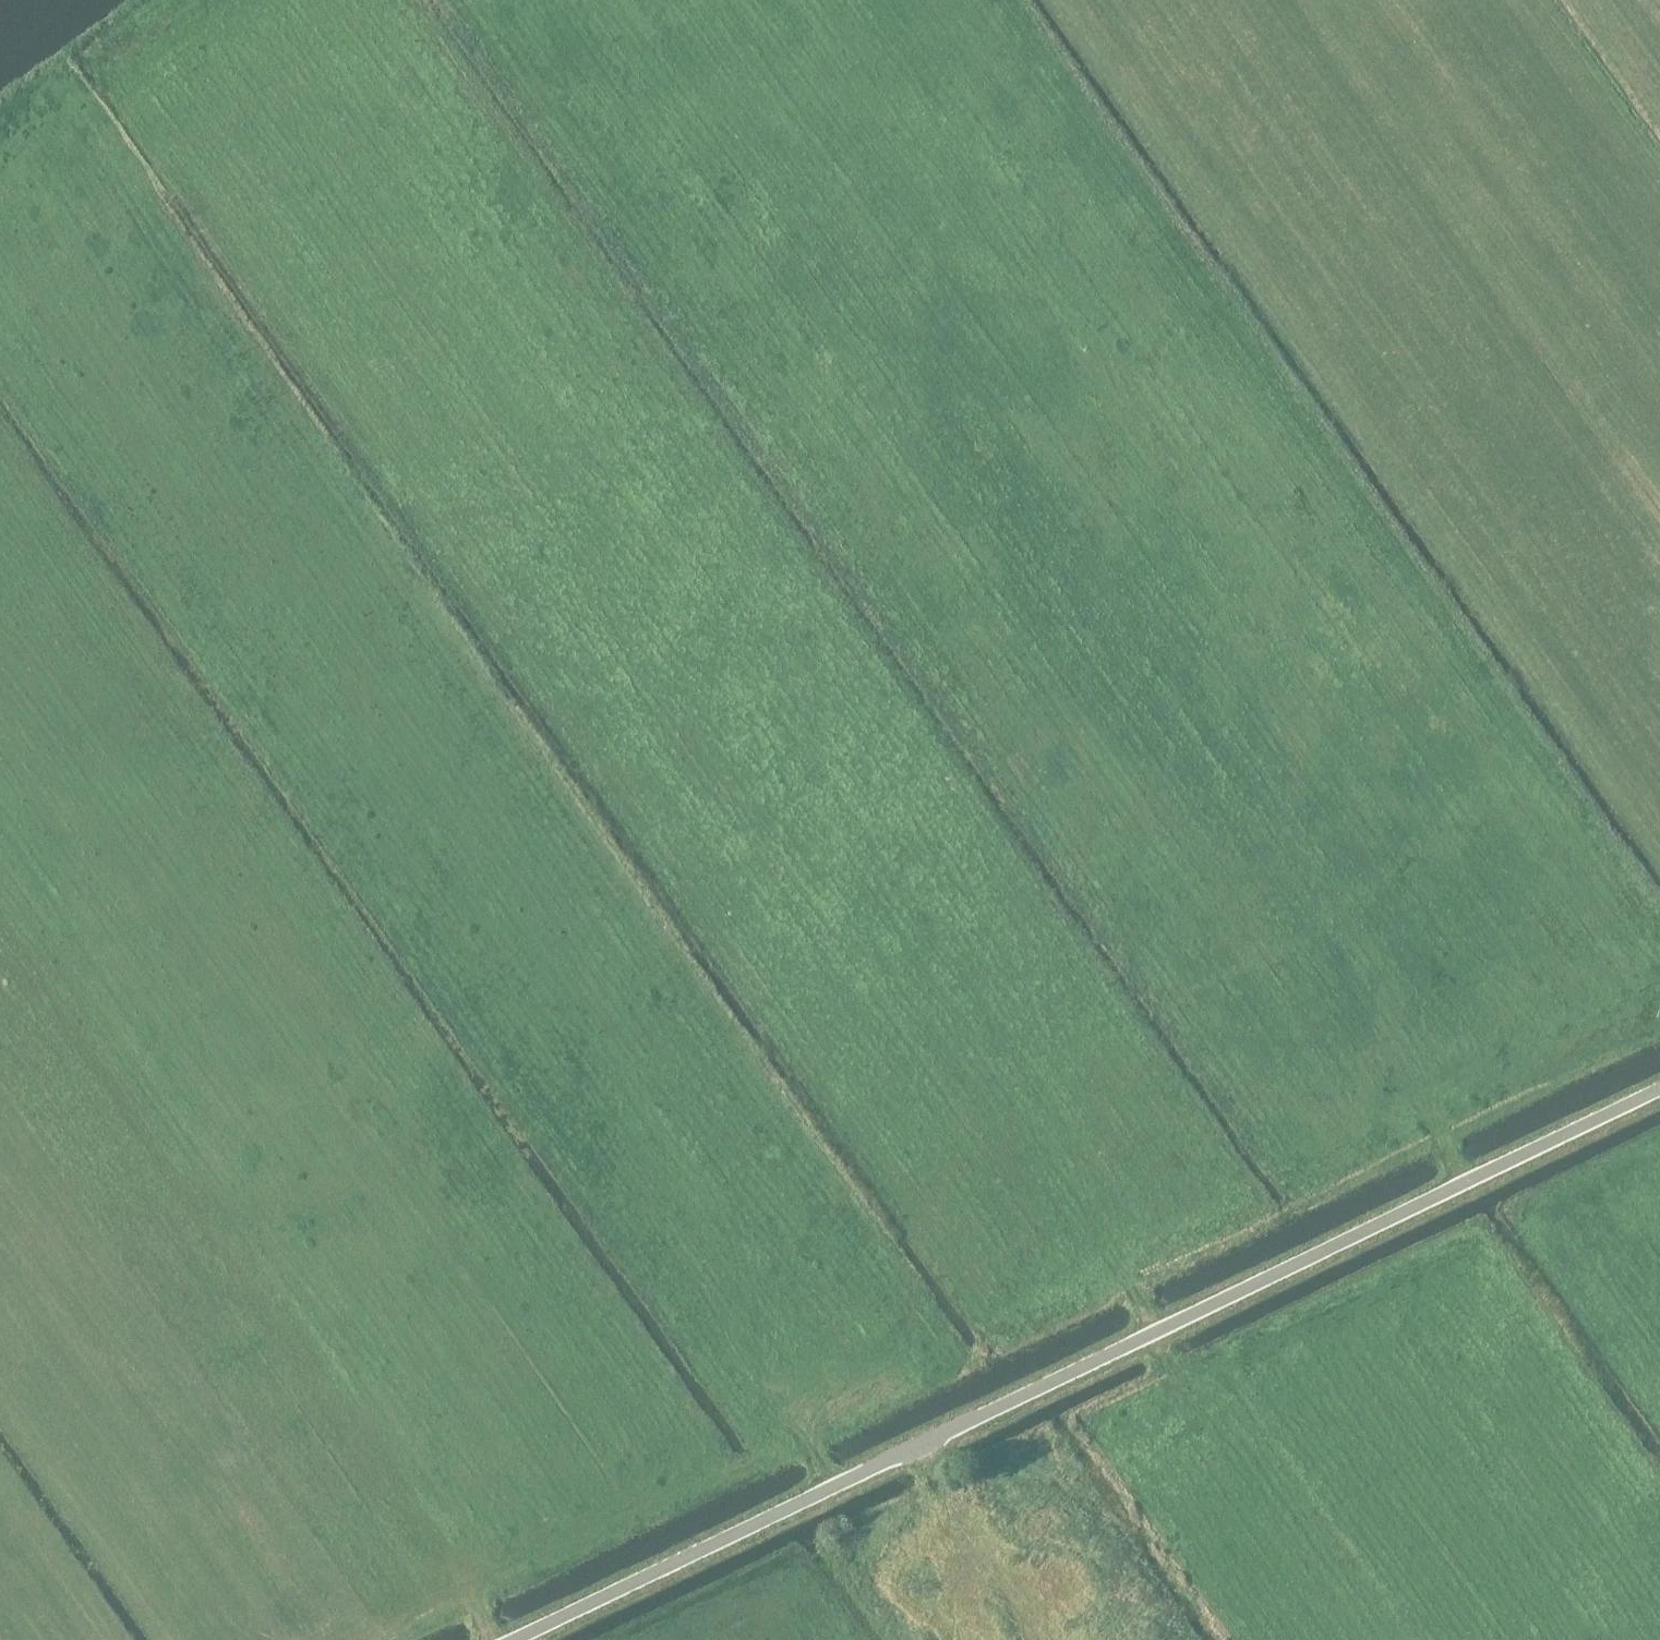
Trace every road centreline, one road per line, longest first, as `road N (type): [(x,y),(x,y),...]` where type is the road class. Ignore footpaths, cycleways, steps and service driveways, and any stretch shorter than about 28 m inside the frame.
road 1 (unclassified): [(512,1639),(1659,1088)]

